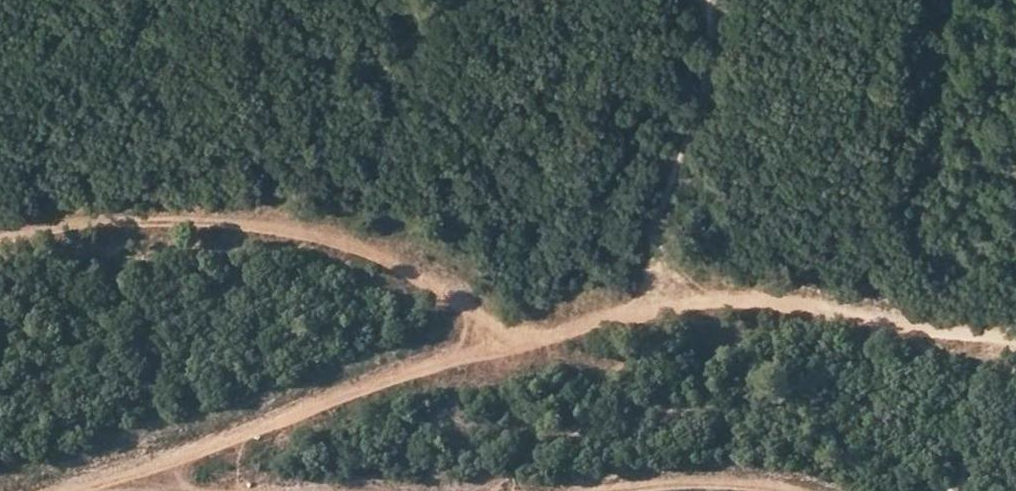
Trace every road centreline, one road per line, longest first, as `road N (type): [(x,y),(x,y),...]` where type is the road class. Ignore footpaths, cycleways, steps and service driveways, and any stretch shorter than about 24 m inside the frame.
road 1 (track): [(271,423),(513,338),(740,298),(1015,338)]
road 2 (track): [(513,338),(388,259),(269,226),(136,218),(0,238)]
road 3 (track): [(56,490),(271,423)]
road 4 (track): [(790,490),(686,480),(607,490)]

